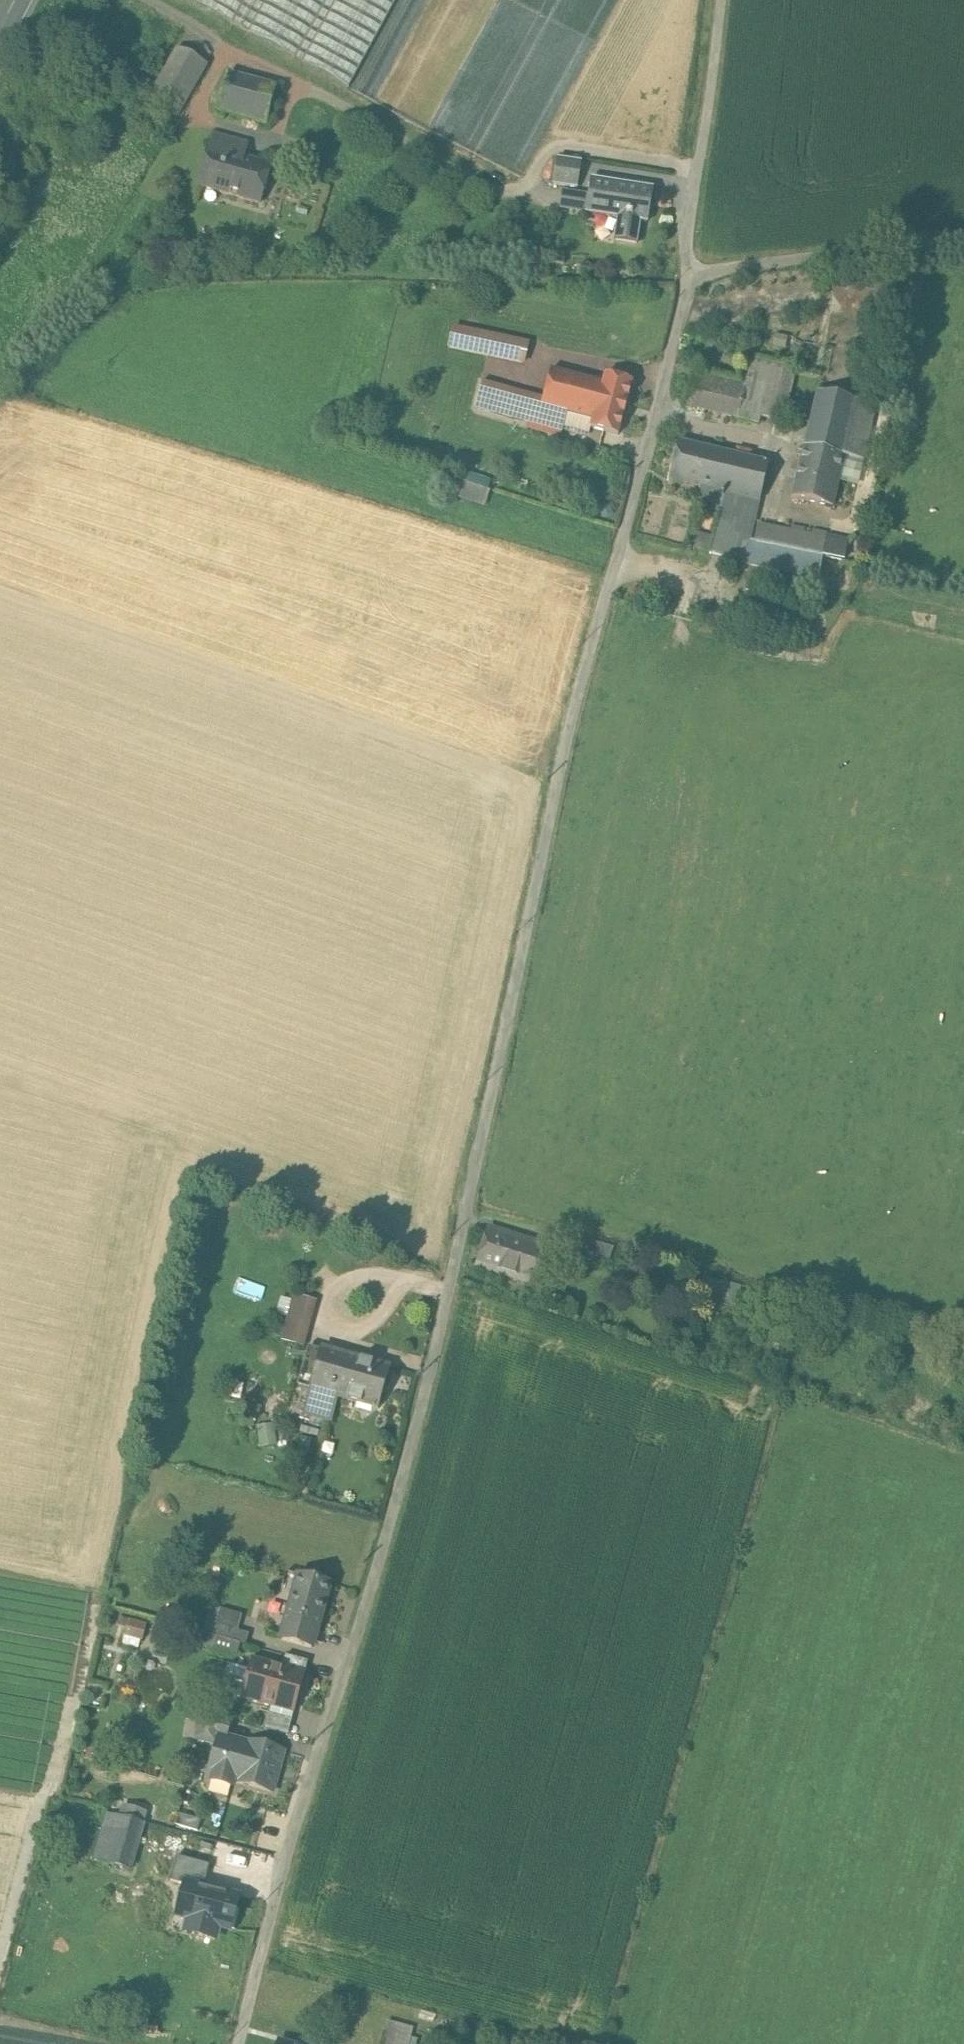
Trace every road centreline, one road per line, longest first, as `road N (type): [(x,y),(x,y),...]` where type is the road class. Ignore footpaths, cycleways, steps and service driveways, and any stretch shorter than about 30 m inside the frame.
road 1 (residential): [(690,281),(577,718),(413,1452),(253,1971),(238,2043)]
road 2 (residential): [(690,281),(688,239),(720,0)]
road 3 (residential): [(963,237),(690,281)]
road 4 (track): [(0,361),(96,260)]

